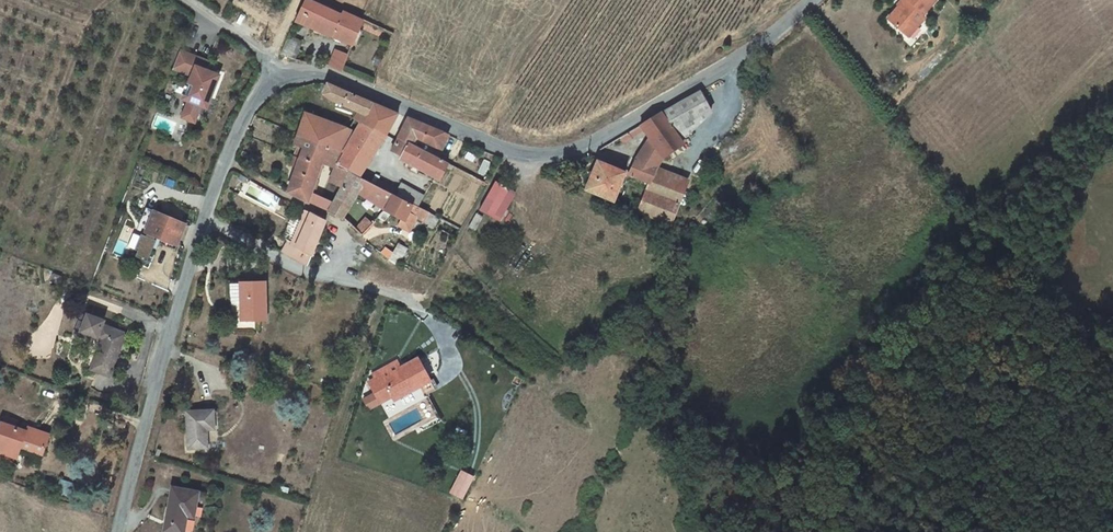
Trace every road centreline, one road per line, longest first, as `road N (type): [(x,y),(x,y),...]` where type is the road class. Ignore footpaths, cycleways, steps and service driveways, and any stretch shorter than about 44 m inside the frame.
road 1 (tertiary): [(280,77),(322,72),(509,152),(574,151),(731,66),(814,0)]
road 2 (tertiary): [(119,531),(203,222),(259,93),(280,77)]
road 3 (residential): [(180,0),(246,42),(280,77)]

